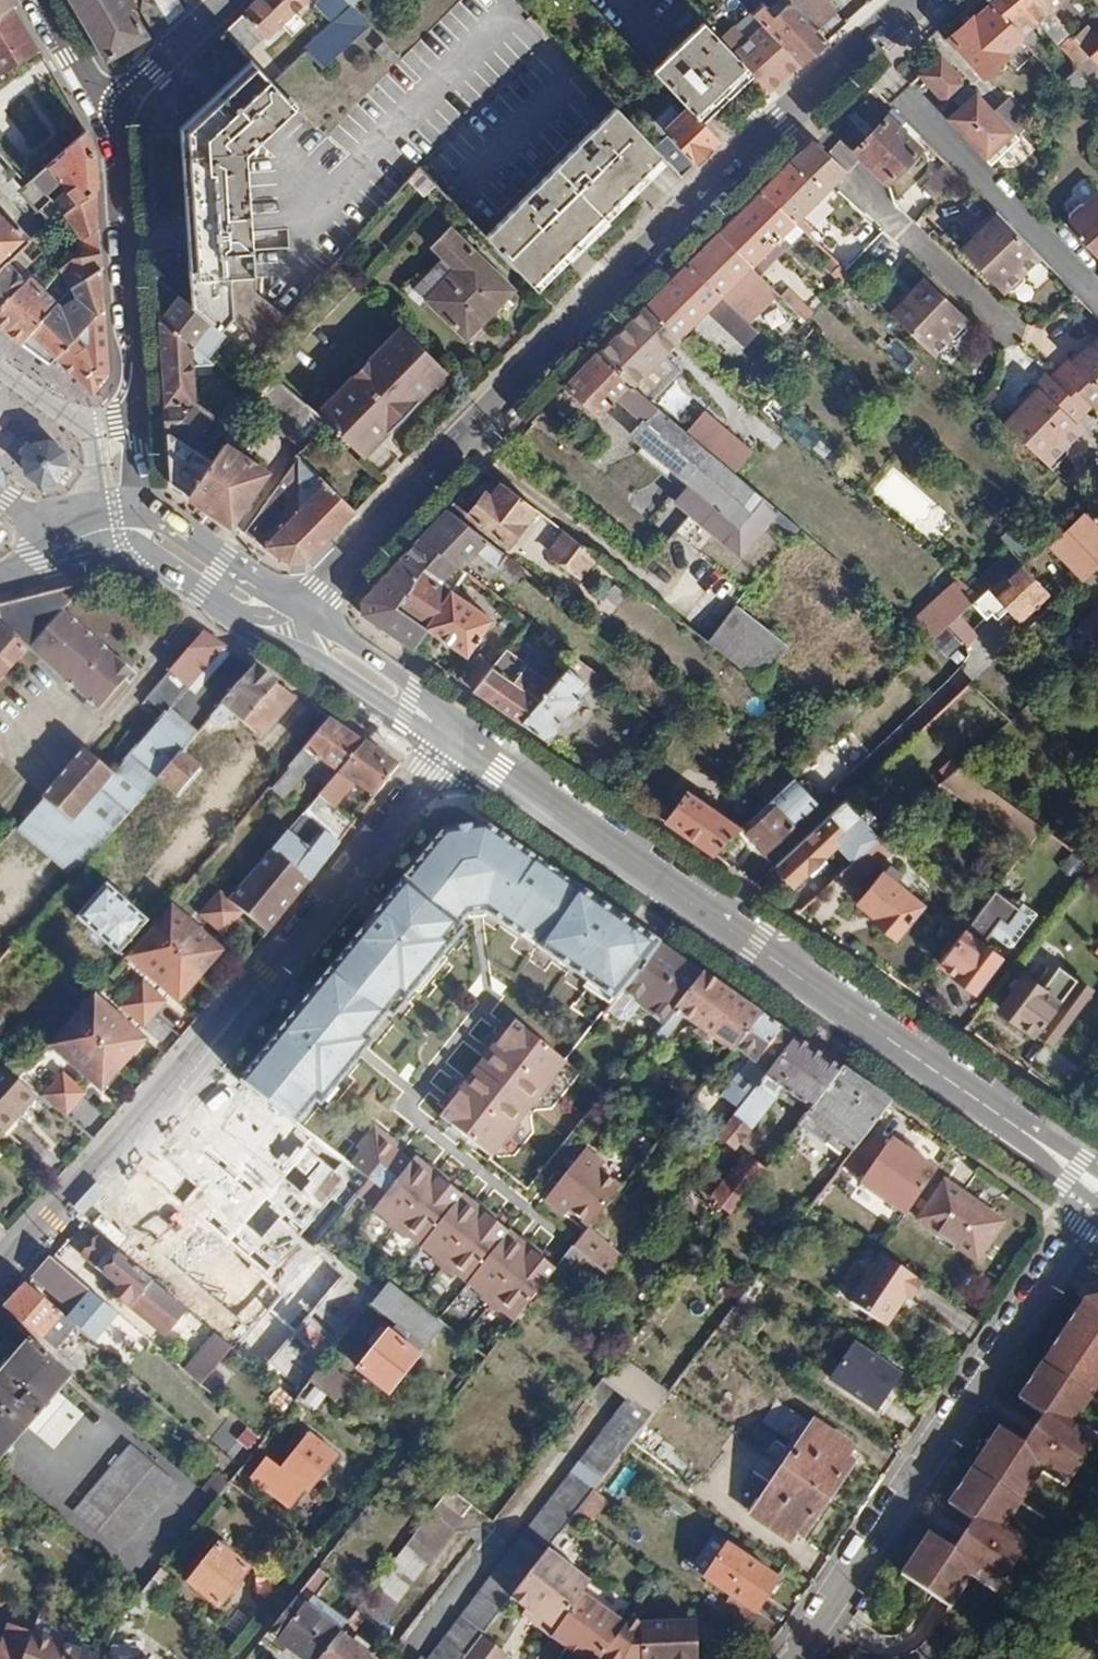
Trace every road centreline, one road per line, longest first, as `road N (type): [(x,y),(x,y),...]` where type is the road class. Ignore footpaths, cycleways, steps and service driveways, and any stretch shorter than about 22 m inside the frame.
road 1 (tertiary): [(301,611),(744,160),(918,0)]
road 2 (tertiary): [(0,1270),(176,1076),(454,740)]
road 3 (tertiary): [(454,740),(1012,1124)]
road 4 (residential): [(1097,1208),(794,1658)]
road 5 (residential): [(136,418),(123,150),(111,109)]
road 6 (tertiary): [(447,735),(405,683),(301,611)]
road 7 (tertiary): [(301,611),(165,520),(137,511)]
road 8 (residential): [(111,109),(225,0)]
road 9 (tertiary): [(321,660),(447,735)]
road 10 (residential): [(111,109),(44,0)]

